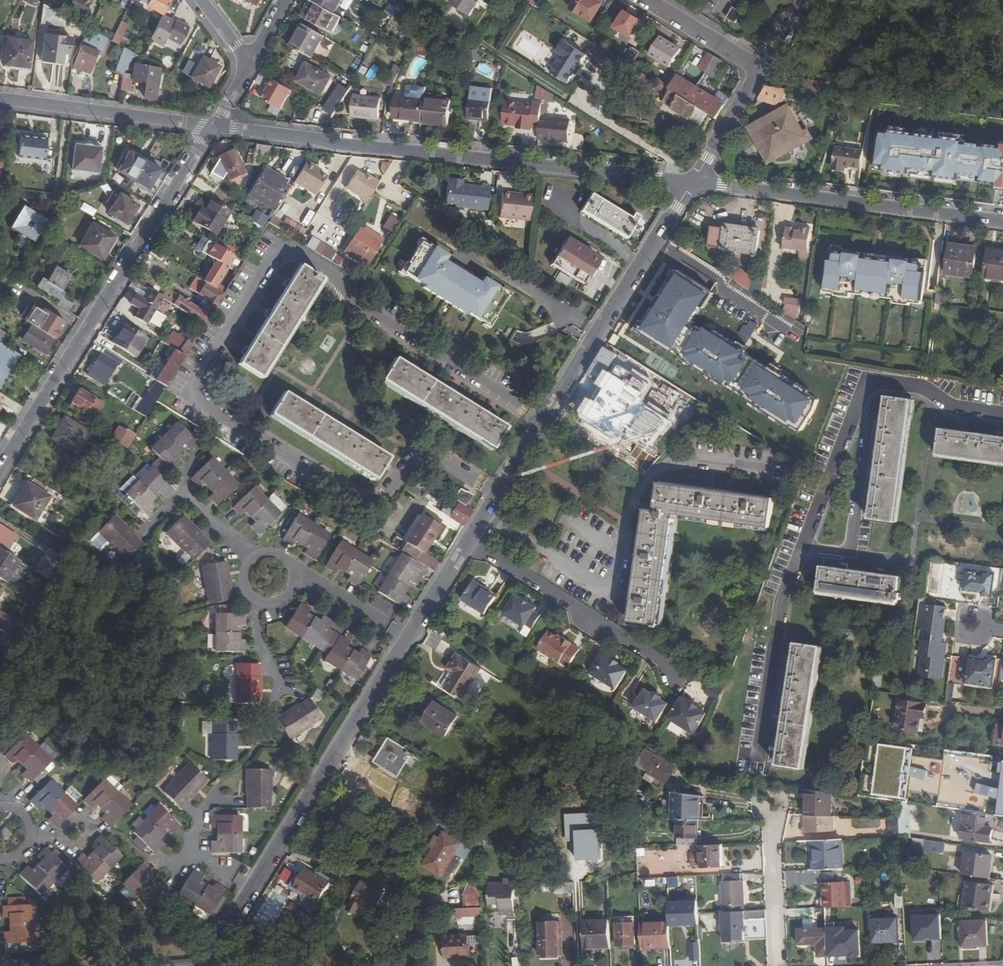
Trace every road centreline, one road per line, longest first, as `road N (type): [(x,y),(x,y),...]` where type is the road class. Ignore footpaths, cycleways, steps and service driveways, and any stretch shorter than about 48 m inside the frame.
road 1 (residential): [(765,739),(783,606),(863,393),(877,382),(1002,413)]
road 2 (tertiary): [(211,128),(691,182)]
road 3 (residential): [(468,542),(691,182)]
road 4 (residential): [(0,469),(211,128)]
road 5 (tertiary): [(691,182),(1002,221)]
road 6 (residential): [(255,886),(408,639)]
road 7 (residential): [(257,599),(255,634),(276,684),(257,753),(212,800),(196,827),(191,857)]
road 8 (residential): [(468,542),(679,671)]
road 9 (tertiary): [(0,100),(211,128)]
road 10 (residential): [(779,814),(780,965)]
road 11 (residential): [(764,72),(645,0)]
road 12 (residential): [(691,182),(764,72)]
road 13 (residential): [(297,577),(317,581),(408,639)]

